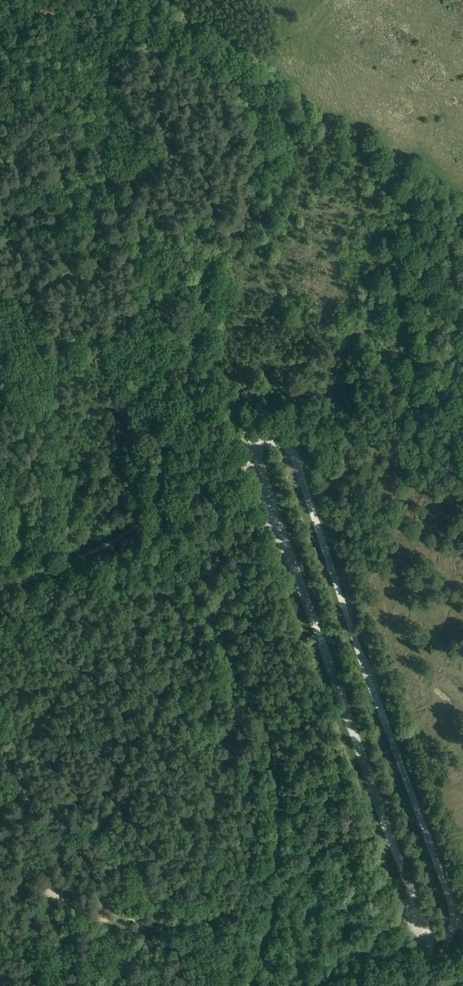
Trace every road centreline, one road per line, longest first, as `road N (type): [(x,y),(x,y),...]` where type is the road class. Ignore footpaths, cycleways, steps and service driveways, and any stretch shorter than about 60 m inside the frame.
road 1 (track): [(0,6),(165,44),(223,79),(245,105),(253,129),(248,176),(204,290),(162,510)]
road 2 (track): [(162,510),(272,732),(282,881),(256,985)]

